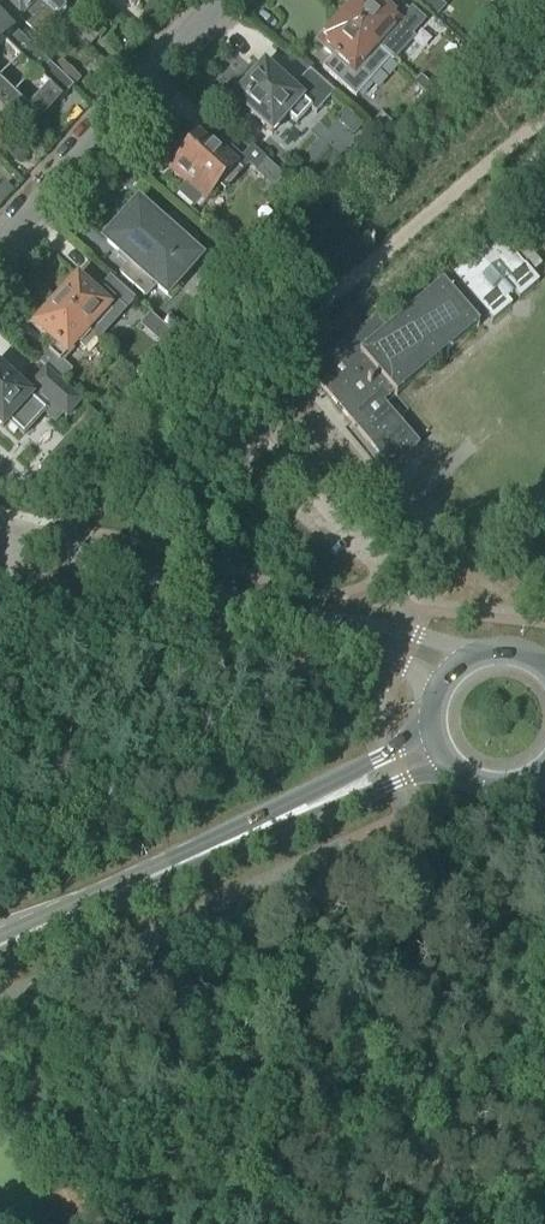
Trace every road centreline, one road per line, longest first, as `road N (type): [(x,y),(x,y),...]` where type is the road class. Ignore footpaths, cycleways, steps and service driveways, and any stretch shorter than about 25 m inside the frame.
road 1 (primary): [(0,951),(438,750)]
road 2 (track): [(212,399),(544,103)]
road 3 (residential): [(453,669),(45,540)]
road 4 (residential): [(0,240),(215,0)]
road 5 (residential): [(45,540),(212,399)]
road 6 (primary): [(438,750),(450,768),(489,788),(510,788),(544,771)]

